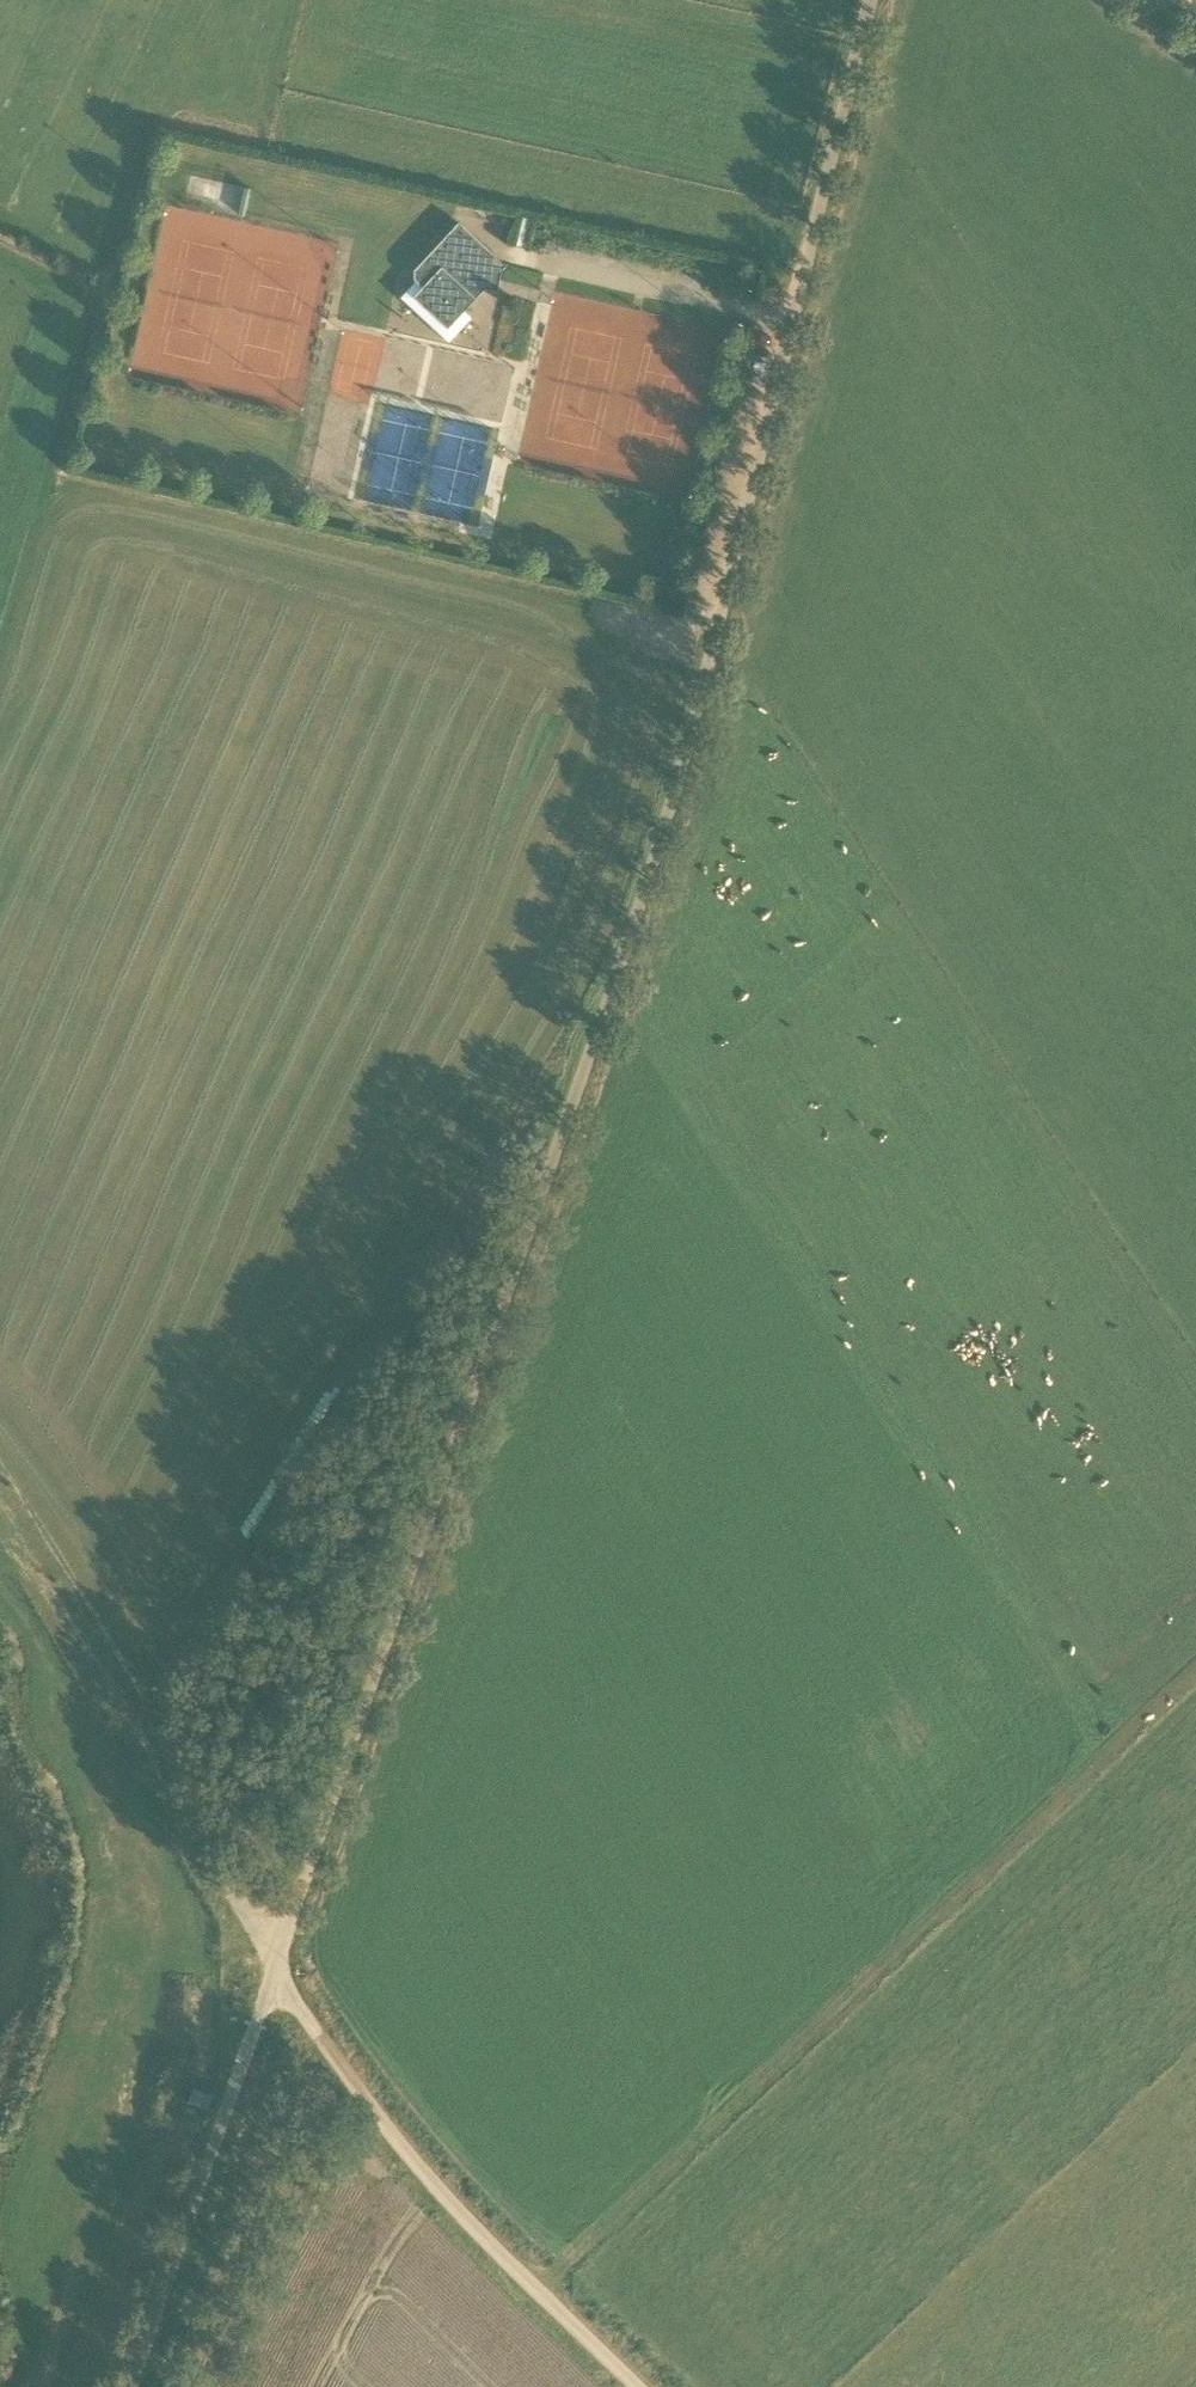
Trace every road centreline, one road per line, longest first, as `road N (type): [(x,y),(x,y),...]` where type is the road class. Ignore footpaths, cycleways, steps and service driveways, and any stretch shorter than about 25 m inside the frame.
road 1 (unclassified): [(874,0),(635,933),(277,1971)]
road 2 (unclassified): [(277,1971),(349,2085),(440,2196),(635,2386)]
road 3 (track): [(0,1508),(277,1971)]
road 4 (unclassified): [(277,1971),(133,2386)]

